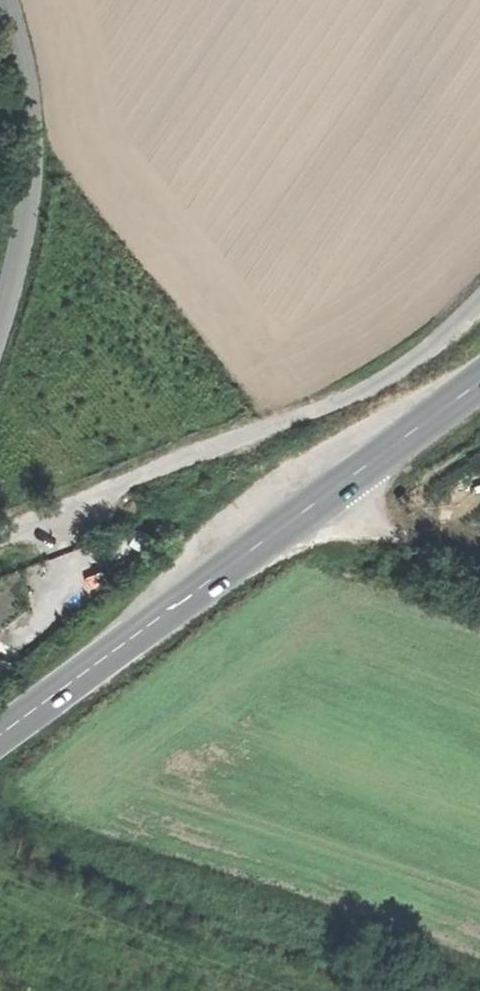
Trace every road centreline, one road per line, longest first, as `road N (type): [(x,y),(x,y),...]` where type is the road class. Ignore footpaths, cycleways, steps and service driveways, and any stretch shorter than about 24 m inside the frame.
road 1 (primary): [(0,731),(479,378)]
road 2 (unclassified): [(0,532),(366,387),(479,305)]
road 3 (unclassified): [(4,0),(26,101),(31,195),(0,322)]
road 4 (track): [(342,480),(388,541),(479,574)]

